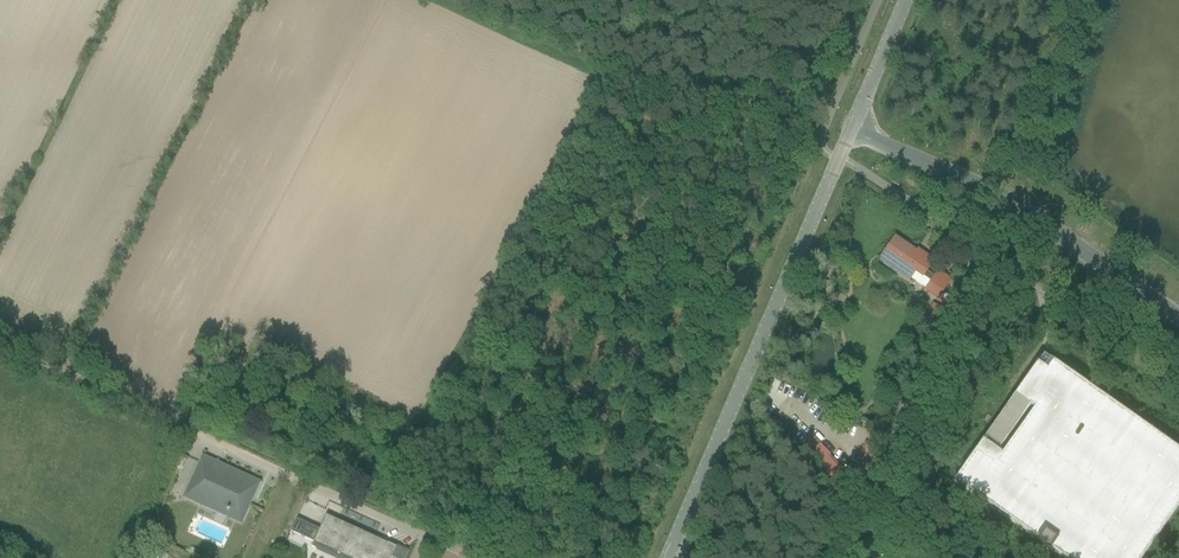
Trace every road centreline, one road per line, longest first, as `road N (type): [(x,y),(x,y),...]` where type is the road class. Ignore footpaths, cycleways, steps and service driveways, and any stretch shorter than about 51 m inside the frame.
road 1 (unclassified): [(667,557),(852,130)]
road 2 (residential): [(1011,202),(867,507)]
road 3 (residential): [(471,557),(191,432)]
road 4 (track): [(191,432),(0,346)]
road 5 (unclassified): [(1178,316),(1011,202)]
road 6 (unclassified): [(1011,202),(852,130)]
road 7 (unclassified): [(852,130),(907,0)]

